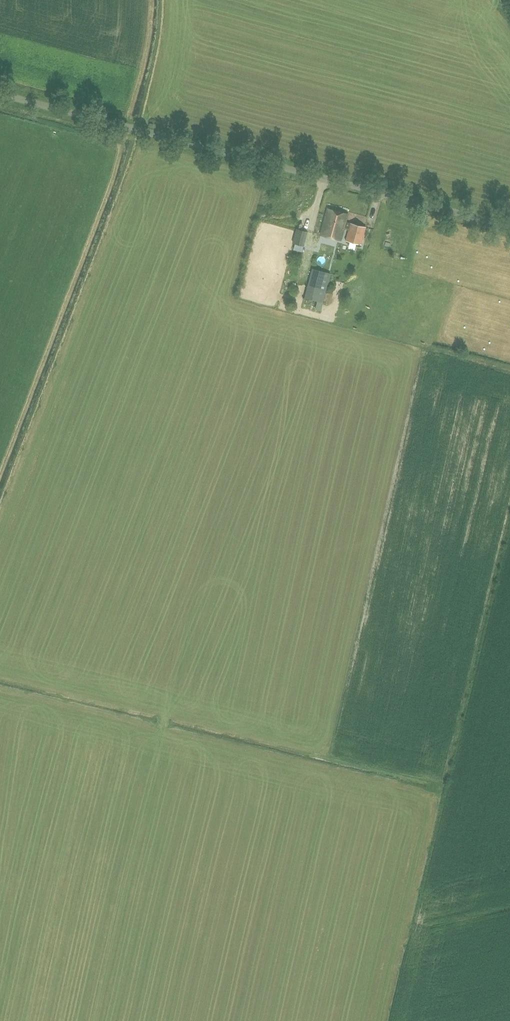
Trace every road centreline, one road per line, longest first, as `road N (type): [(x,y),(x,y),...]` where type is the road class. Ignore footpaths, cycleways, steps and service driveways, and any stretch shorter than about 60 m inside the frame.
road 1 (unclassified): [(509,227),(0,94)]

